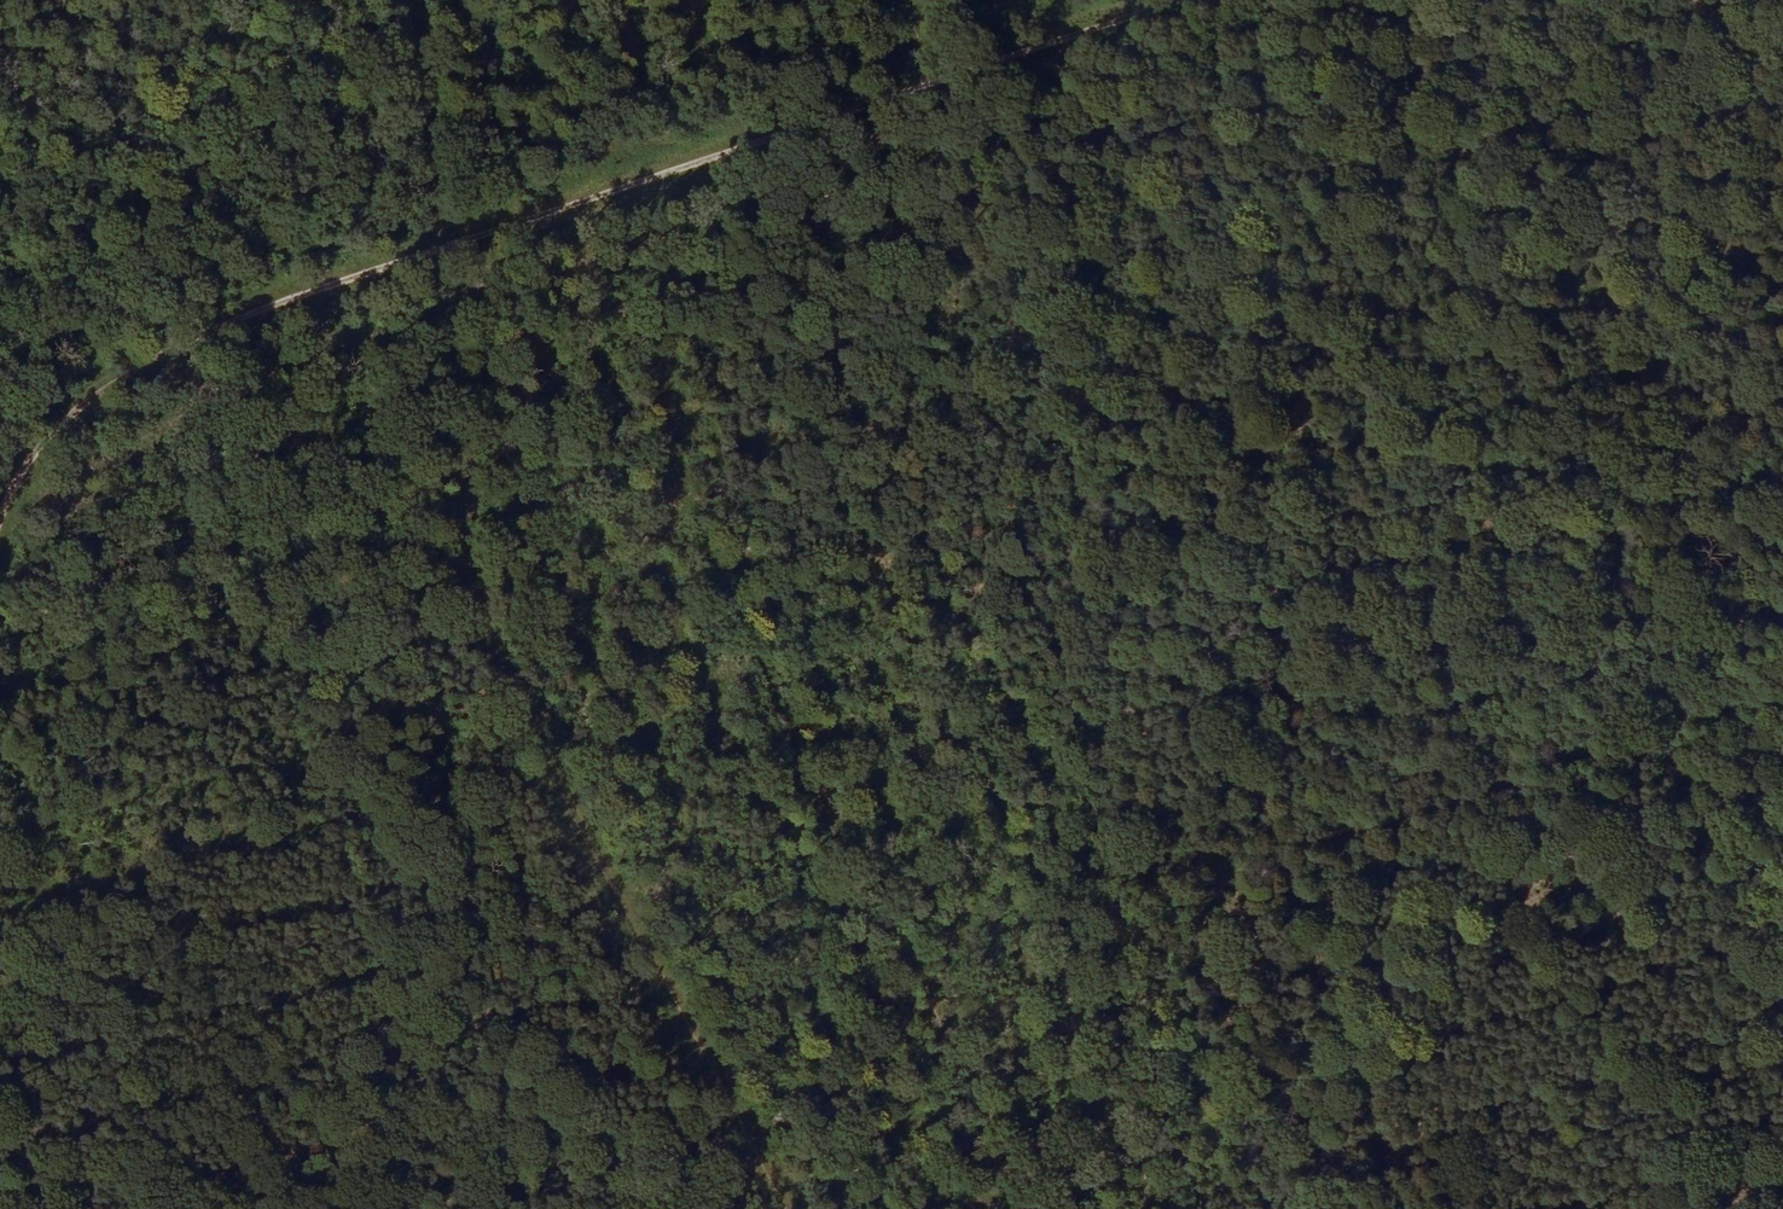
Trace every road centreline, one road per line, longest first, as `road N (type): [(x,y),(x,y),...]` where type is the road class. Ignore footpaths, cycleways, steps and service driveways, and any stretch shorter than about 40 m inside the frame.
road 1 (track): [(0,516),(10,487),(65,408),(142,358),(307,290),(978,82),(1213,0)]
road 2 (track): [(793,1208),(497,651),(469,545),(414,0)]

